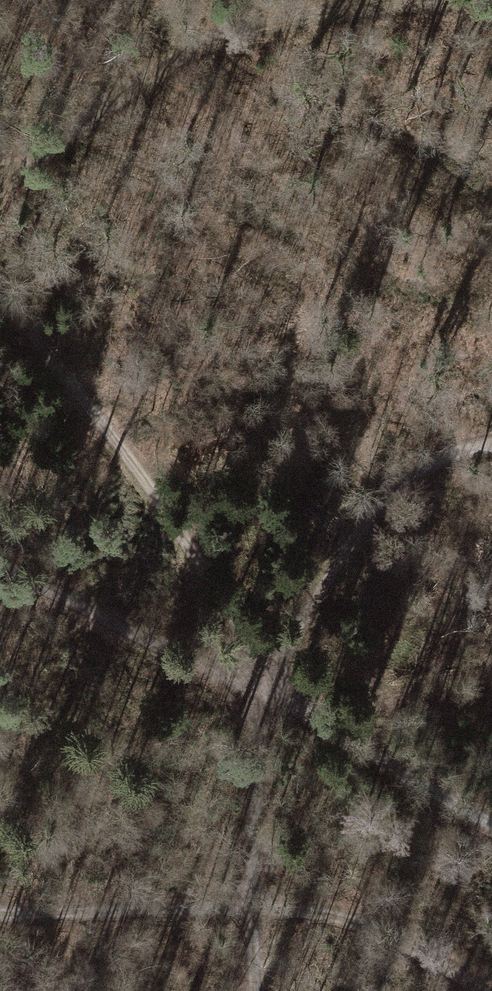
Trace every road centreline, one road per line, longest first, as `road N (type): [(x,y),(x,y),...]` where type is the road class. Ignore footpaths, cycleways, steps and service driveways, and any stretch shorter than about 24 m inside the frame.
road 1 (track): [(0,185),(108,102),(214,40),(491,3)]
road 2 (track): [(269,697),(220,595),(0,269)]
road 3 (track): [(269,697),(282,648),(379,502),(491,443)]
road 4 (track): [(269,697),(0,564)]
road 5 (track): [(491,821),(269,697)]
road 6 (track): [(250,905),(385,930),(481,990)]
road 7 (track): [(0,910),(250,905)]
road 8 (track): [(250,905),(269,697)]

